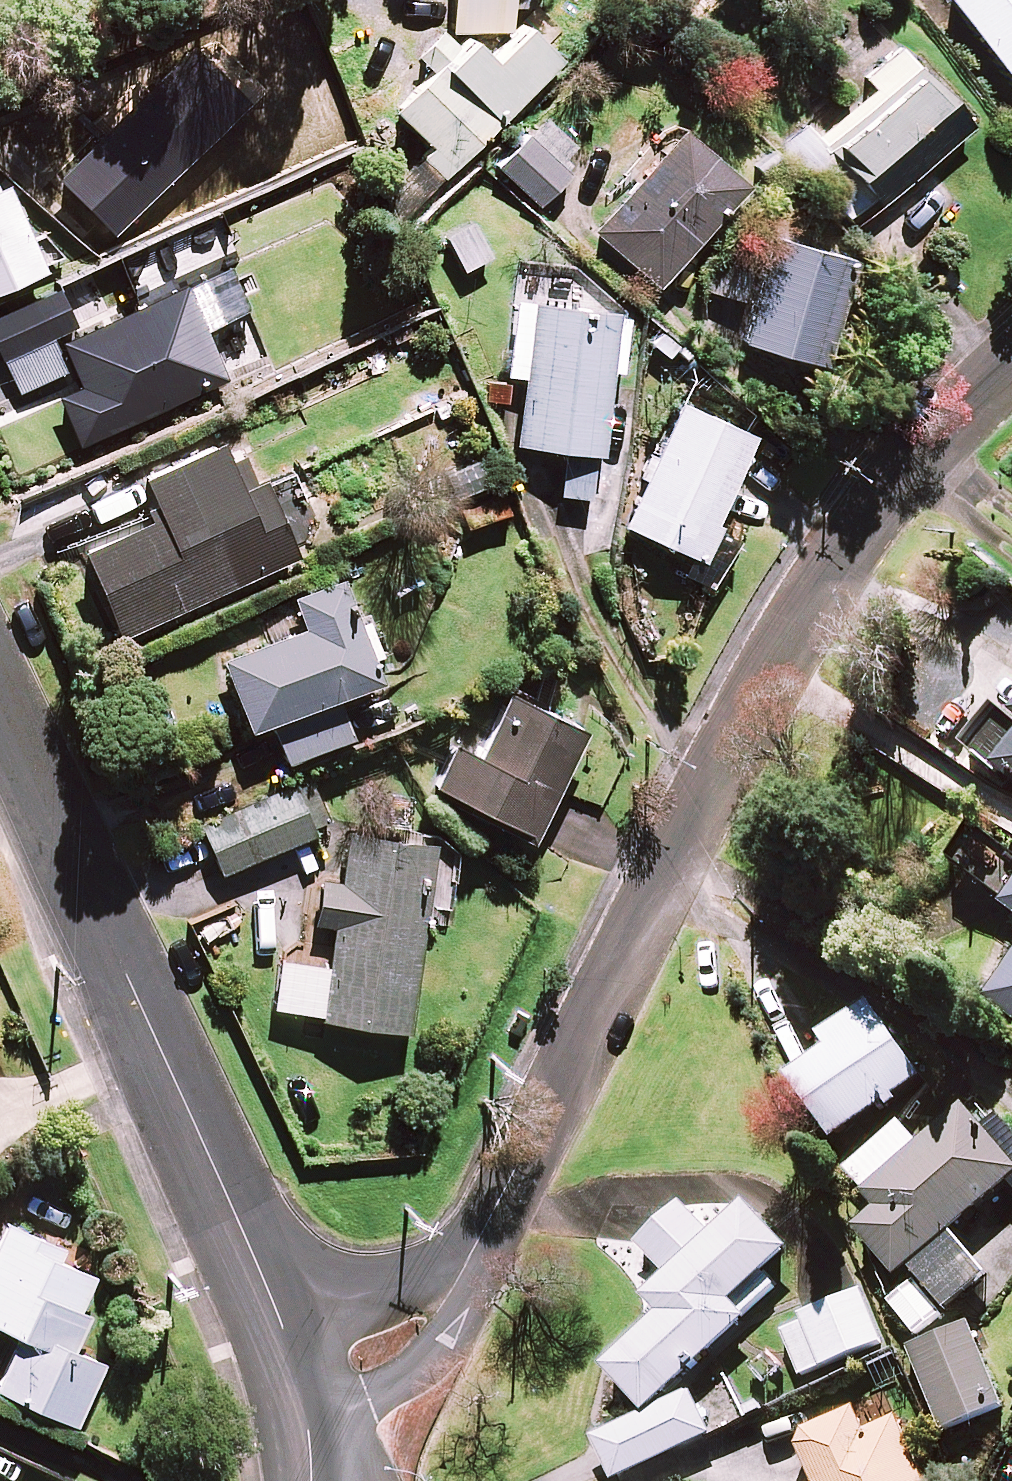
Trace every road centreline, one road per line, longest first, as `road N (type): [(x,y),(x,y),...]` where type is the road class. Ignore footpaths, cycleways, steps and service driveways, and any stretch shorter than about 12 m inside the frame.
road 1 (residential): [(1011,364),(907,471),(809,608),(460,1275),(401,1335),(356,1361),(299,1379)]
road 2 (residential): [(299,1379),(284,1327),(166,1058),(0,714)]

